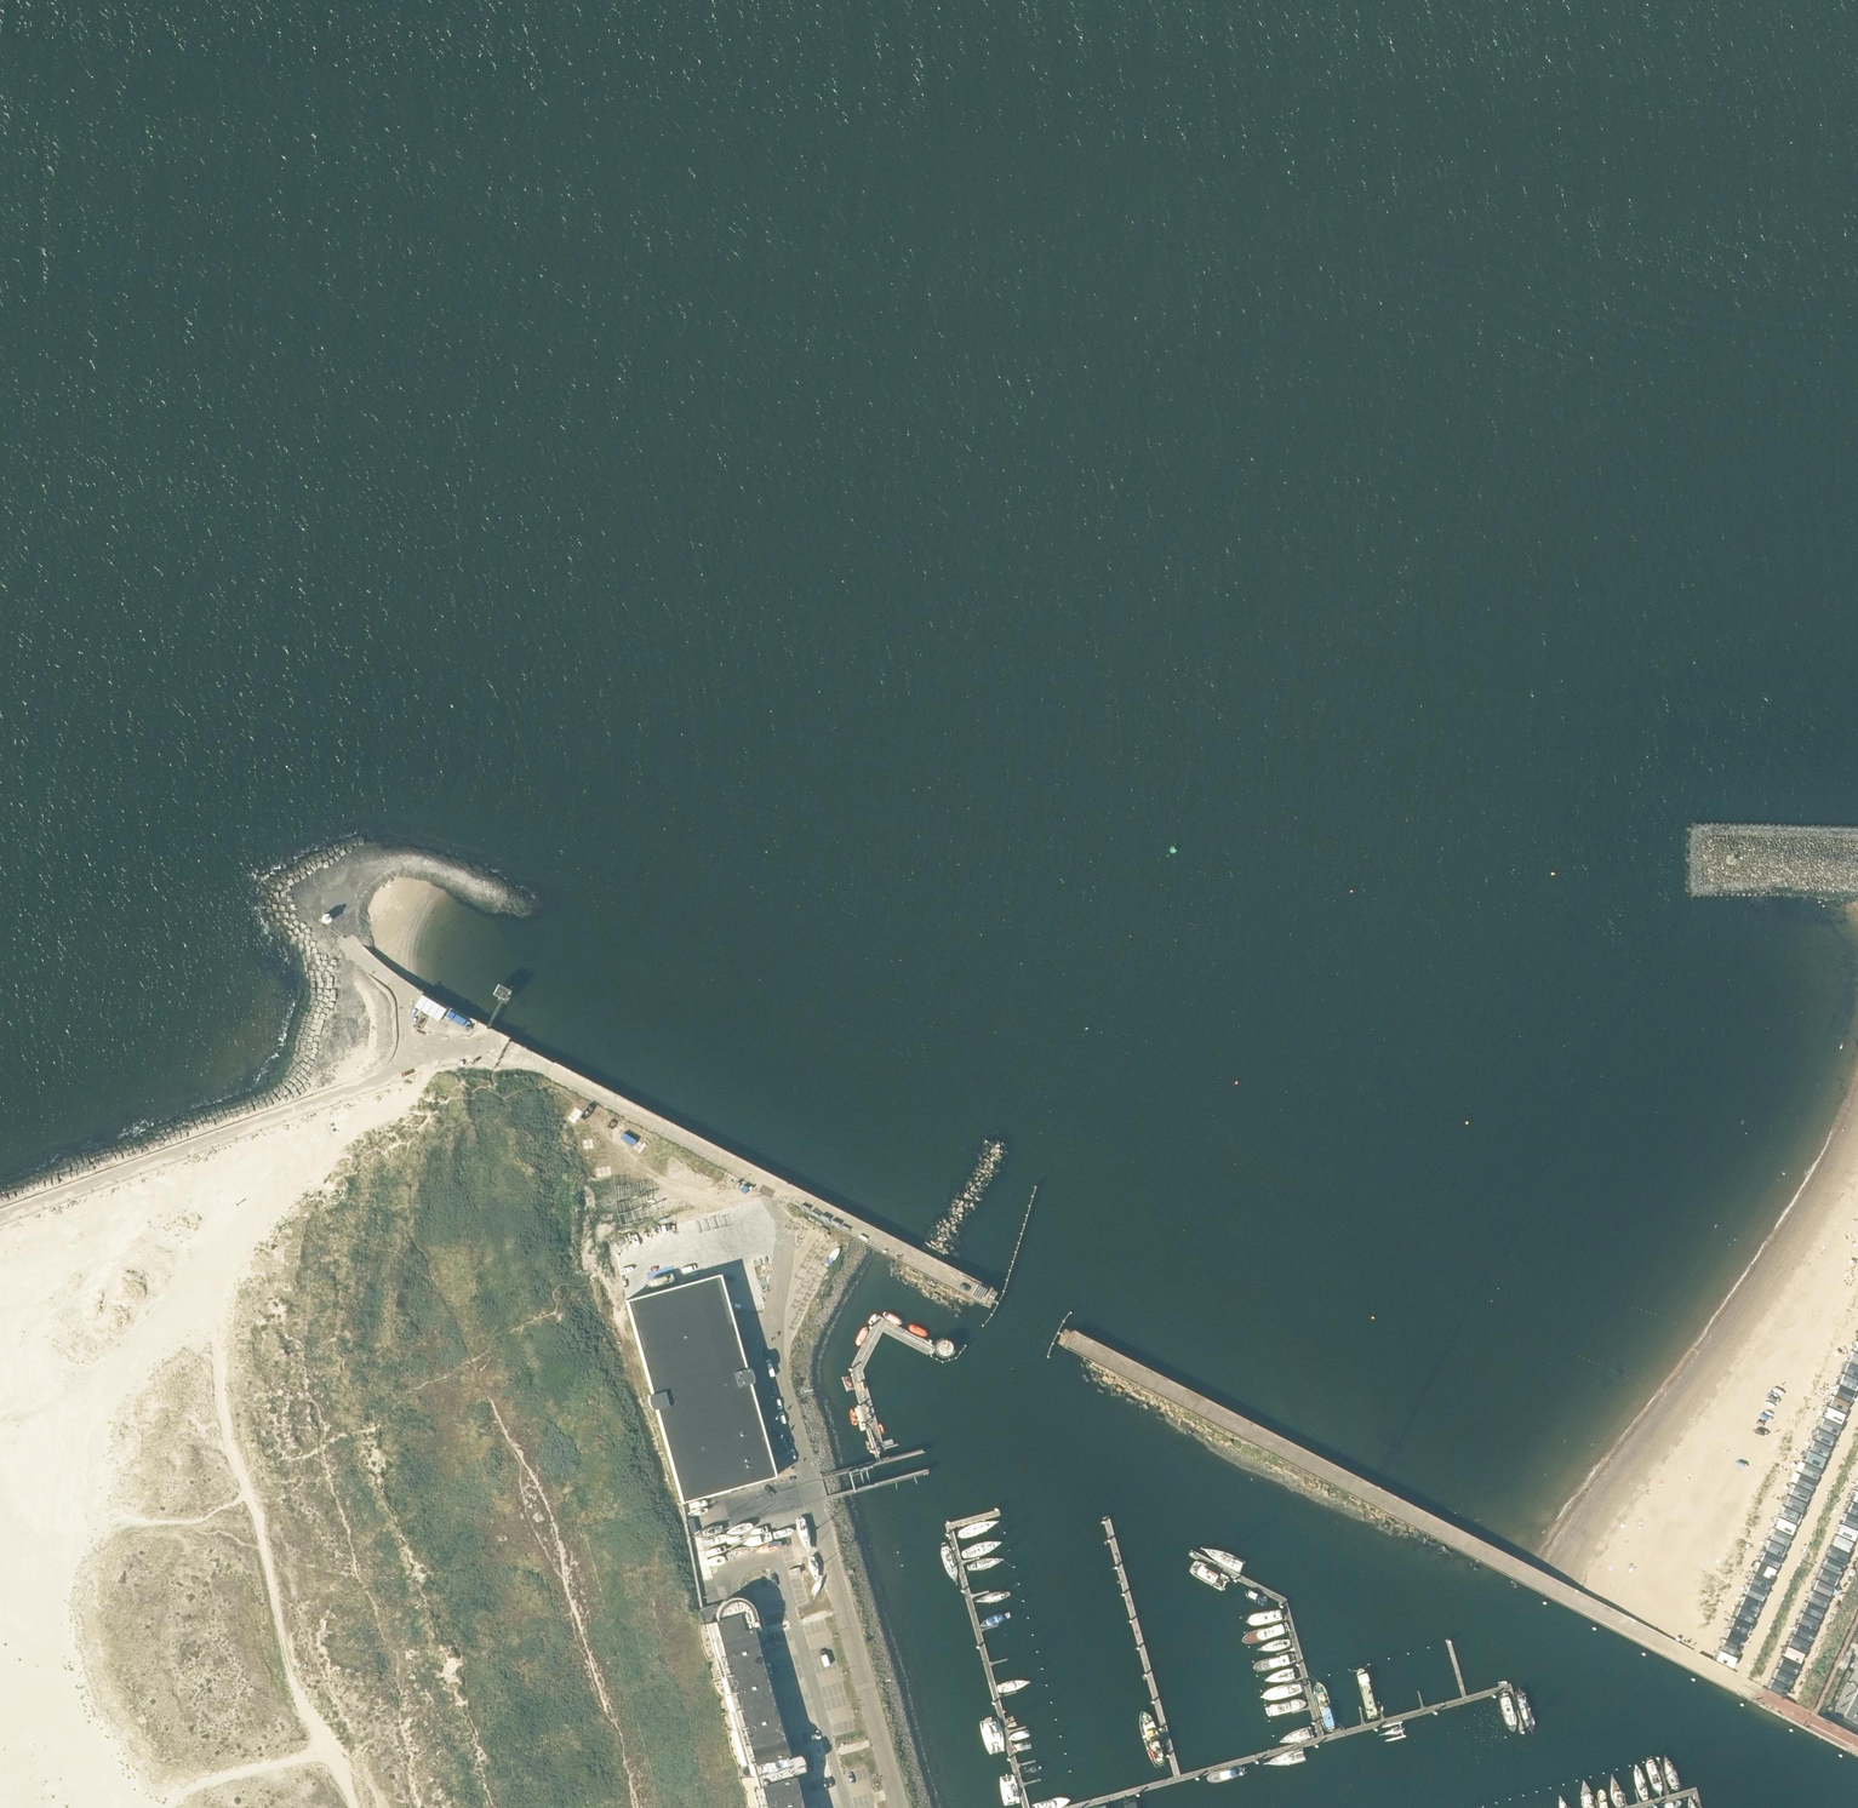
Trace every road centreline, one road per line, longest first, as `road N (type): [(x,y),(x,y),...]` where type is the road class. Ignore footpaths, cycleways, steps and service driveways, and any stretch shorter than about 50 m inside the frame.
road 1 (unclassified): [(903,1807),(784,1378),(779,1313),(787,1245),(775,1187)]
road 2 (track): [(612,1284),(784,1228)]

